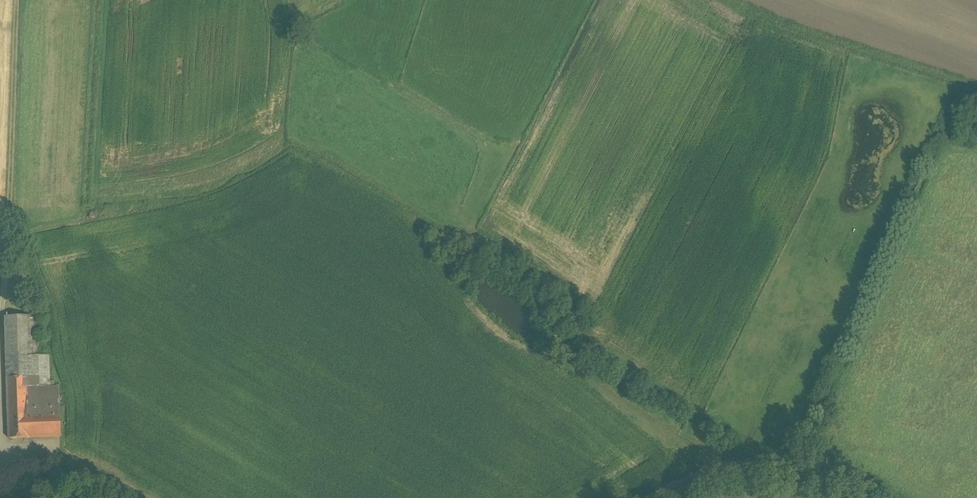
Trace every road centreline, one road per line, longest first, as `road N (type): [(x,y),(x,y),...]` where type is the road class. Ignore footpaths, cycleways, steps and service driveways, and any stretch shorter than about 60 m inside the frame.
road 1 (unclassified): [(639,497),(727,458),(820,469),(889,497)]

